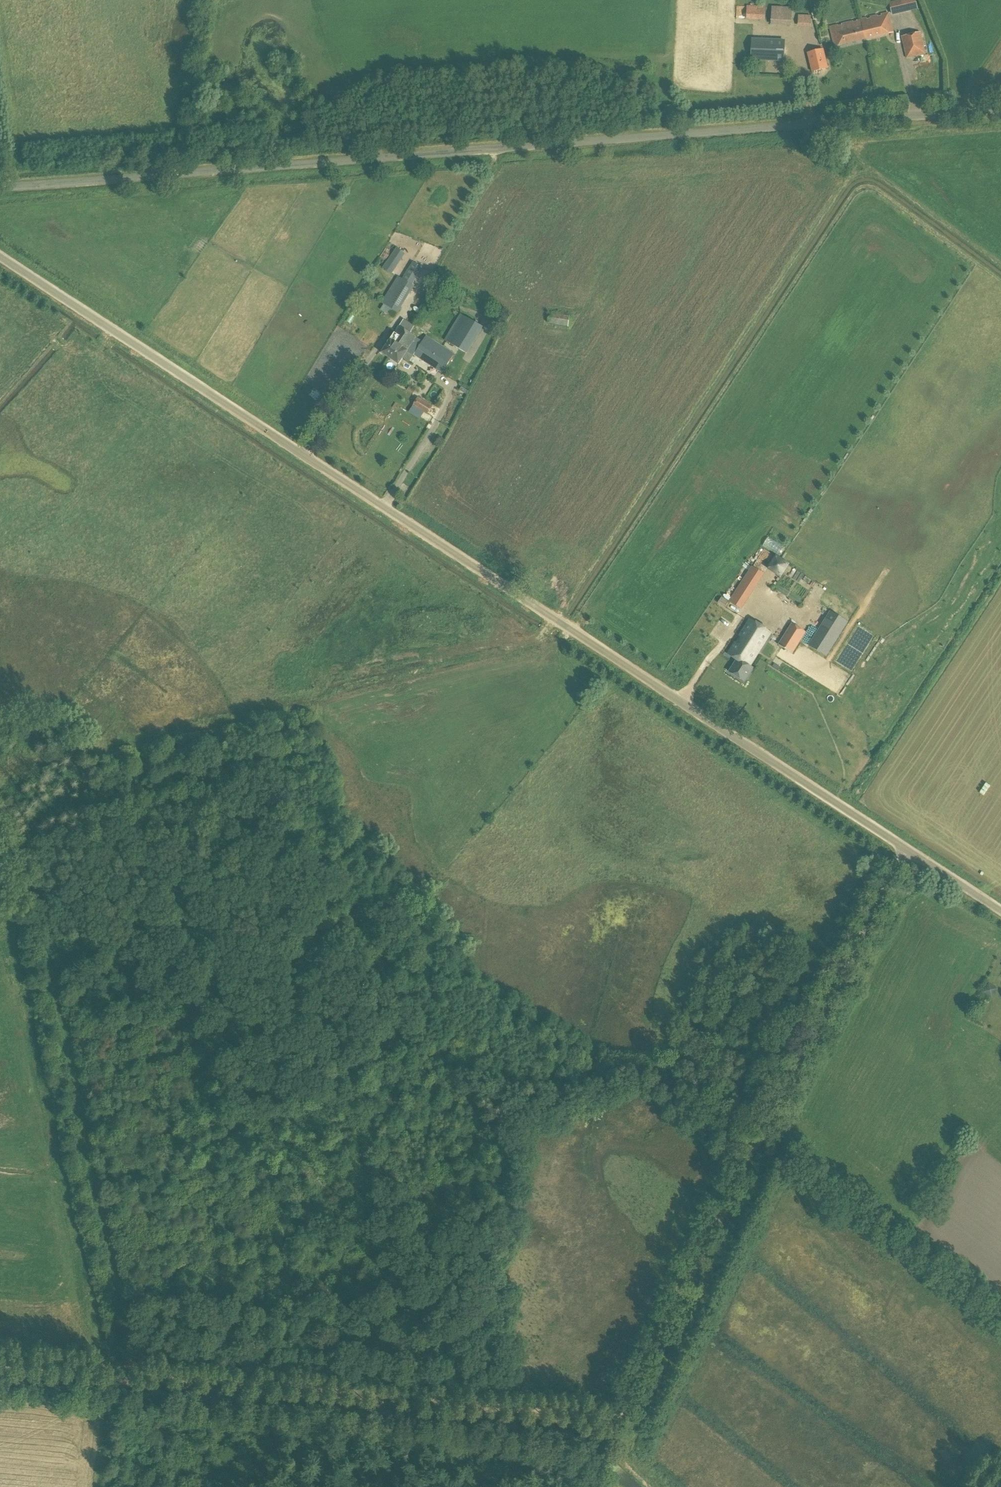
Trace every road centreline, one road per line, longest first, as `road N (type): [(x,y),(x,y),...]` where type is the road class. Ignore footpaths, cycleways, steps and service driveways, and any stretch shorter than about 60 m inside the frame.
road 1 (unclassified): [(1000,912),(0,256)]
road 2 (unclassified): [(0,191),(1000,110)]
road 3 (track): [(623,1413),(906,850)]
road 4 (track): [(623,1413),(488,1411),(0,1362)]
road 5 (track): [(488,1411),(483,1254),(463,1173),(485,1106),(663,1058),(782,1101)]
road 6 (track): [(138,1374),(50,953),(16,939)]

